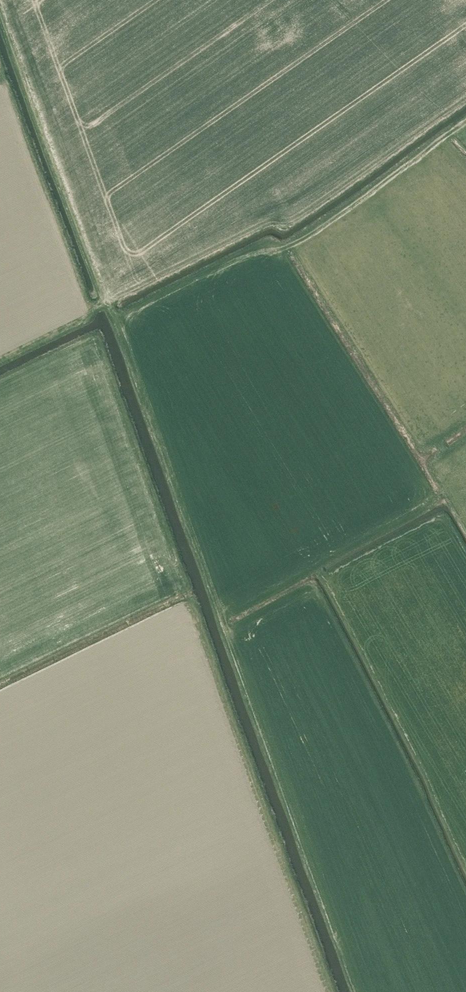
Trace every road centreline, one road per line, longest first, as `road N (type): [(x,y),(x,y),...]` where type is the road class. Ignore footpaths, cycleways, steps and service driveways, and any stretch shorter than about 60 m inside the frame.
road 1 (track): [(107,305),(0,11)]

